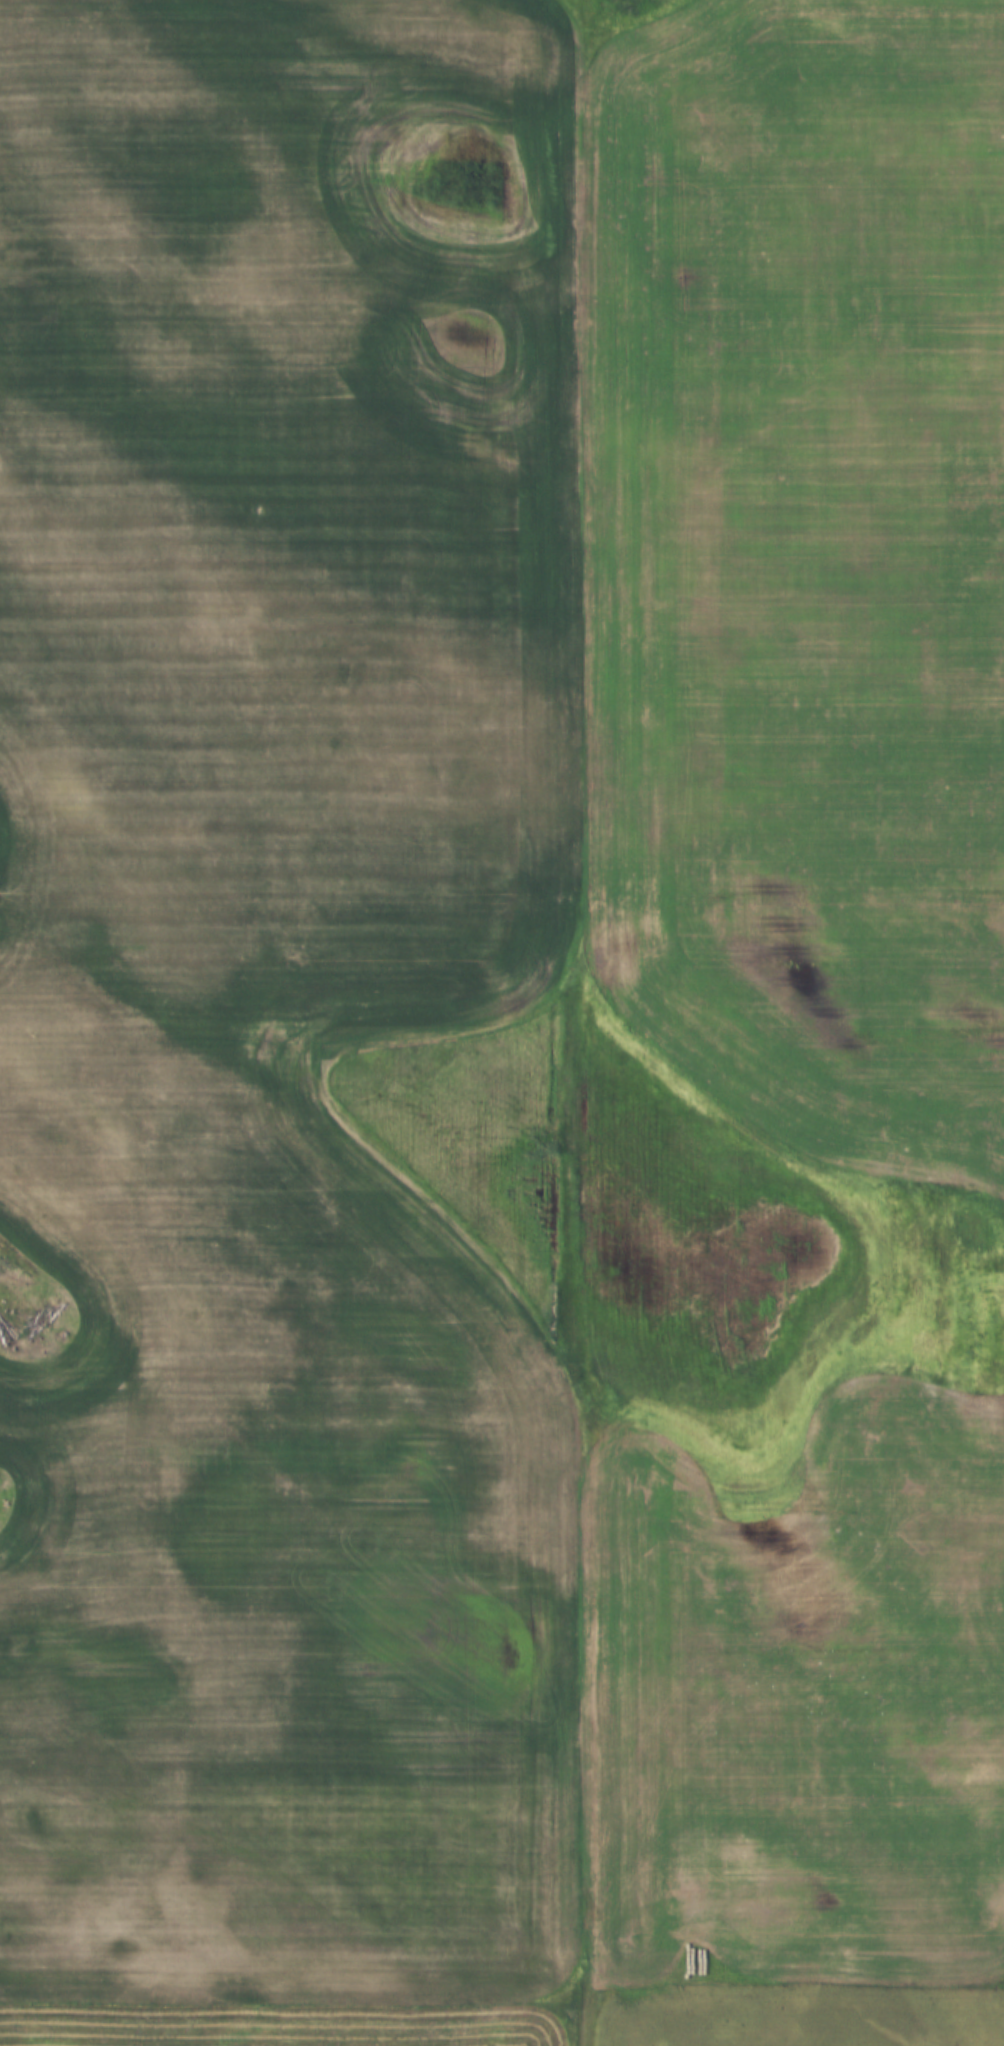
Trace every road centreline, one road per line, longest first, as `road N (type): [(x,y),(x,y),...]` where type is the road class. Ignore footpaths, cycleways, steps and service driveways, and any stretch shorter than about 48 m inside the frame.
road 1 (track): [(572,0),(581,2045)]

